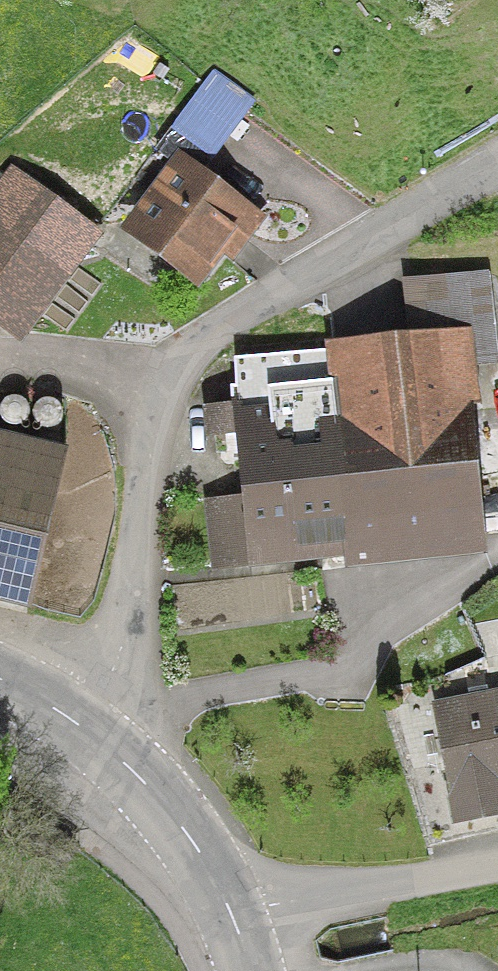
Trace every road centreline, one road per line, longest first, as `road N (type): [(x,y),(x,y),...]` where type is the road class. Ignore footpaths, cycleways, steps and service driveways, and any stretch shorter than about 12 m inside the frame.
road 1 (residential): [(497,164),(182,362),(134,610),(78,725)]
road 2 (residential): [(231,911),(497,865)]
road 3 (tertiary): [(231,911),(174,816),(78,725)]

